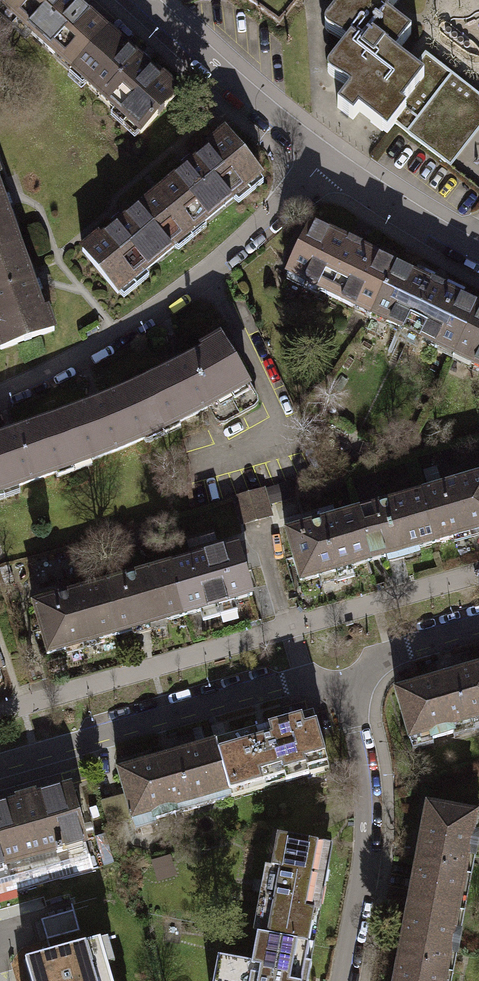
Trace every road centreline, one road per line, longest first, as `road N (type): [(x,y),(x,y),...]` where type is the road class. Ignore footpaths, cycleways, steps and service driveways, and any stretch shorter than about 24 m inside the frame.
road 1 (residential): [(0,395),(117,335),(199,276),(322,157)]
road 2 (residential): [(344,691),(303,679),(0,768)]
road 3 (residential): [(344,691),(362,775),(364,841),(341,980)]
road 4 (residential): [(322,157),(137,0)]
road 5 (residential): [(478,255),(322,157)]
road 6 (residential): [(478,626),(393,651),(344,691)]

